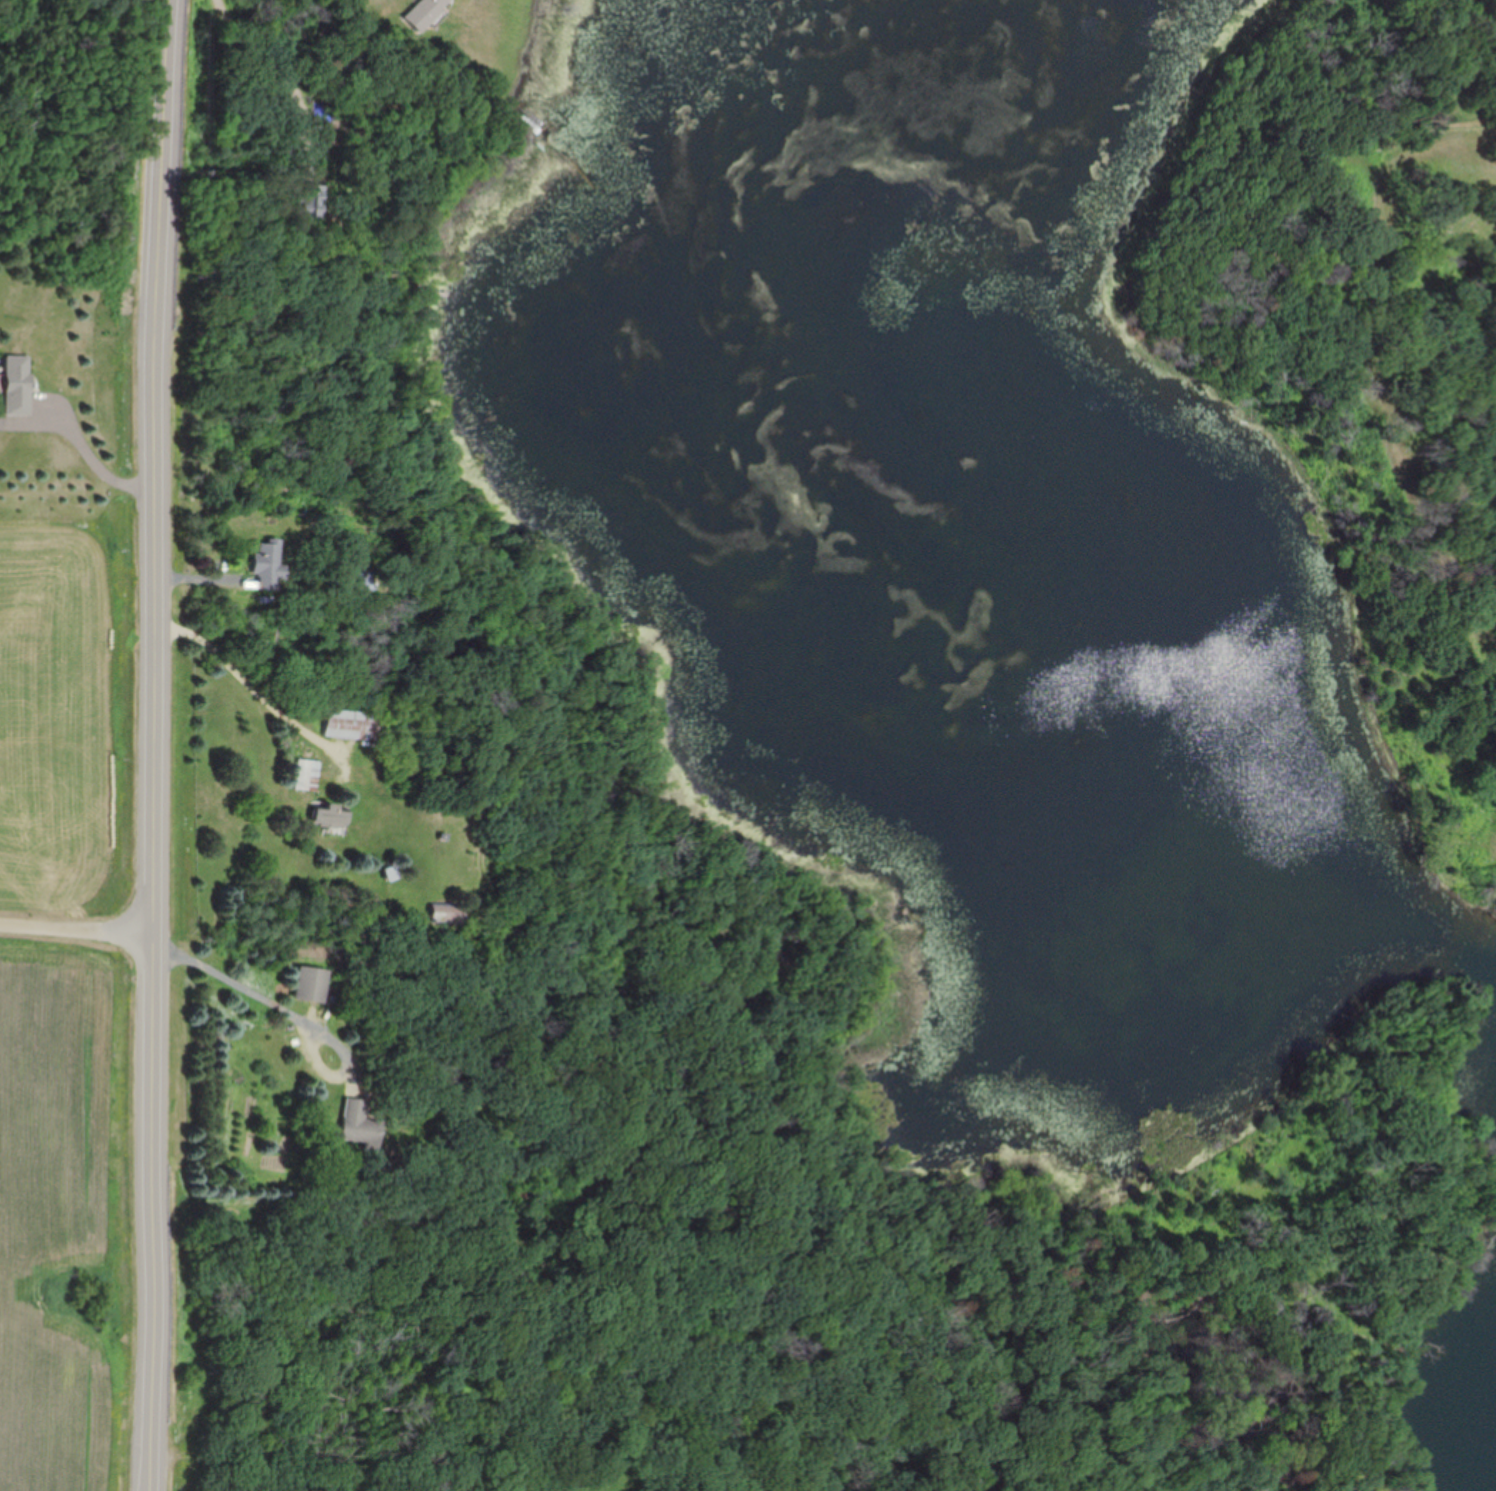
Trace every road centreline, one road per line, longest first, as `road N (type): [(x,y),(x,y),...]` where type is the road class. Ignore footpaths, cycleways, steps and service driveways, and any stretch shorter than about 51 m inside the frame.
road 1 (residential): [(172,0),(148,1490)]
road 2 (residential): [(0,927),(155,935)]

